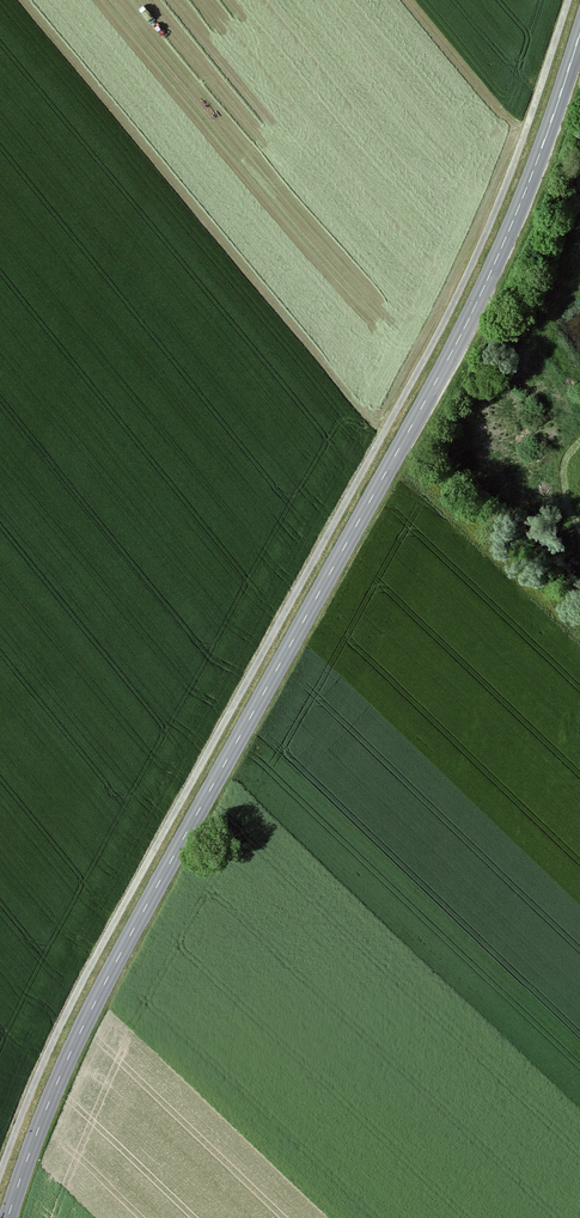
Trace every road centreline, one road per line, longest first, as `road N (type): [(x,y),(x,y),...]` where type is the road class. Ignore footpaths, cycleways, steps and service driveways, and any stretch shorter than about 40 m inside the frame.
road 1 (tertiary): [(8,1217),(89,1015),(470,318),(579,34)]
road 2 (track): [(570,0),(495,219),(309,574),(55,1027),(0,1173)]

